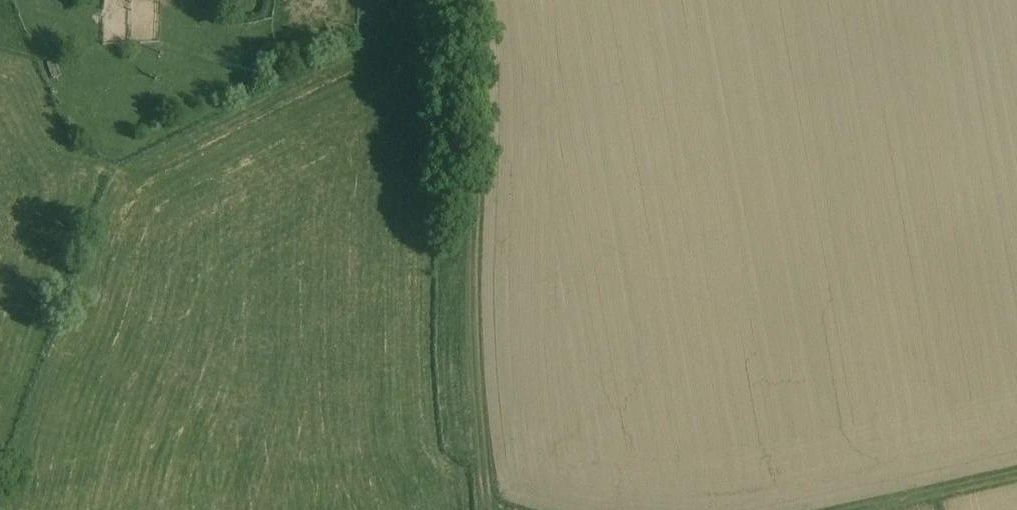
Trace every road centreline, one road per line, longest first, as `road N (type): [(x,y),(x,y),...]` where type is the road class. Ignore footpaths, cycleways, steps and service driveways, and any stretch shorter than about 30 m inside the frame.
road 1 (track): [(489,509),(471,308),(480,75),(473,0)]
road 2 (track): [(866,509),(1016,476)]

